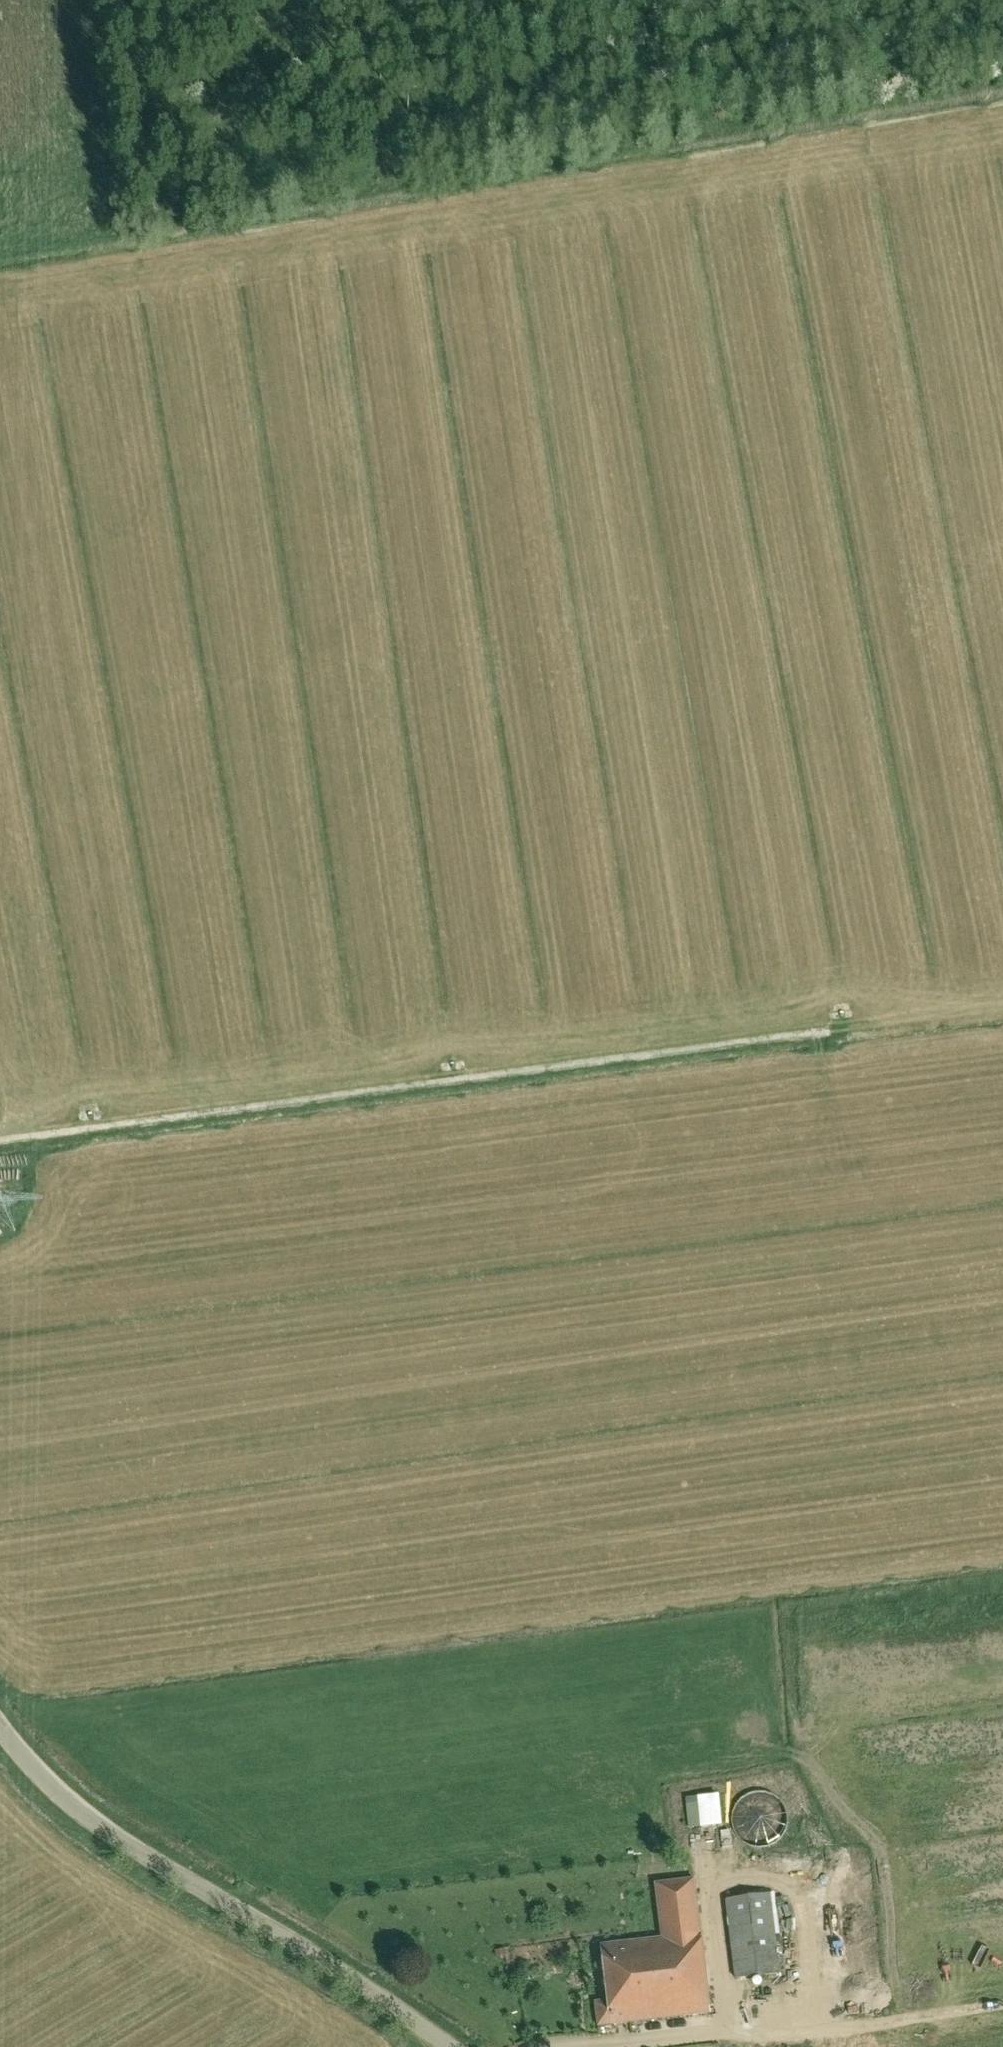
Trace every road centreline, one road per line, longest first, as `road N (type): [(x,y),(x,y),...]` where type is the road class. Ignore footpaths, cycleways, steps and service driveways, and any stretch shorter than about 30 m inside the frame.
road 1 (unclassified): [(451,2046),(79,1812),(0,1727)]
road 2 (track): [(801,2033),(1002,2005)]

